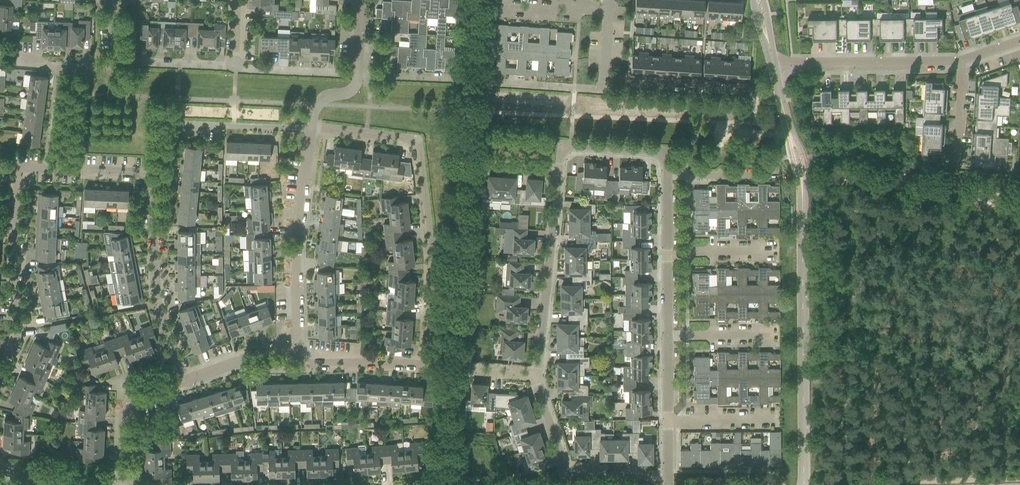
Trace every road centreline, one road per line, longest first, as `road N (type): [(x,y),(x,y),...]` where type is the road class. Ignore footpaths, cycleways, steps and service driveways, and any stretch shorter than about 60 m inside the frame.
road 1 (residential): [(289,342),(304,364),(426,366),(429,245),(417,140),(311,129)]
road 2 (residential): [(537,376),(560,156),(576,146),(655,152),(667,175)]
road 3 (residential): [(183,381),(156,304),(147,177),(18,169)]
road 4 (residential): [(803,484),(801,181)]
road 5 (residential): [(289,342),(297,327),(295,248),(311,129)]
road 6 (residential): [(0,375),(19,328),(12,277),(17,180)]
road 7 (residential): [(773,64),(962,61)]
road 8 (track): [(832,172),(1019,194)]
road 9 (track): [(1019,479),(848,484)]
road 10 (residential): [(751,89),(613,79),(601,89)]
road 11 (residential): [(122,484),(126,409),(183,381)]
road 12 (residential): [(119,62),(90,69),(0,53)]
road 13 (residential): [(357,74),(236,67)]
road 14 (residential): [(607,10),(487,1)]

